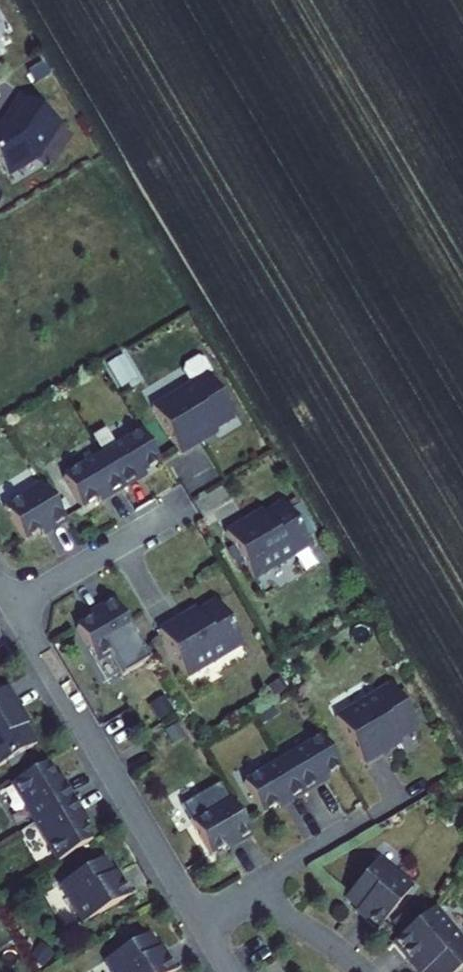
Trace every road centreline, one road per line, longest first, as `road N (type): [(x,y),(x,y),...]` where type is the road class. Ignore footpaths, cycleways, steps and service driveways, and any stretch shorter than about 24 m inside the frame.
road 1 (residential): [(177,507),(10,605),(201,929)]
road 2 (residential): [(251,899),(318,937),(360,971)]
road 3 (residential): [(251,899),(287,864),(353,827)]

